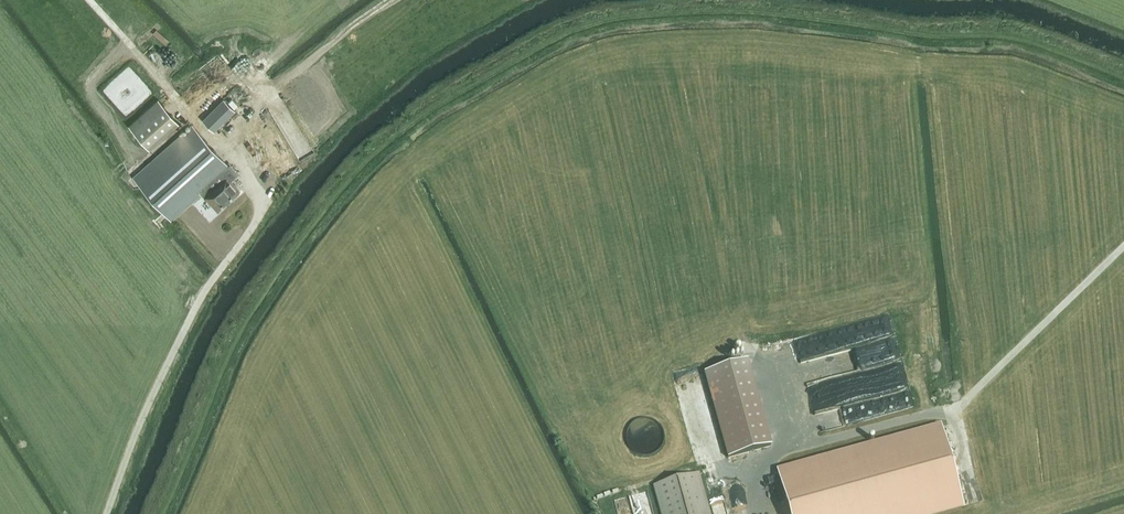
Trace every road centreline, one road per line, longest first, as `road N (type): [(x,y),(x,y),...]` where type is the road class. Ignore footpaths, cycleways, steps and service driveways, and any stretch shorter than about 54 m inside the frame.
road 1 (track): [(958,404),(1123,246)]
road 2 (track): [(217,141),(392,0)]

